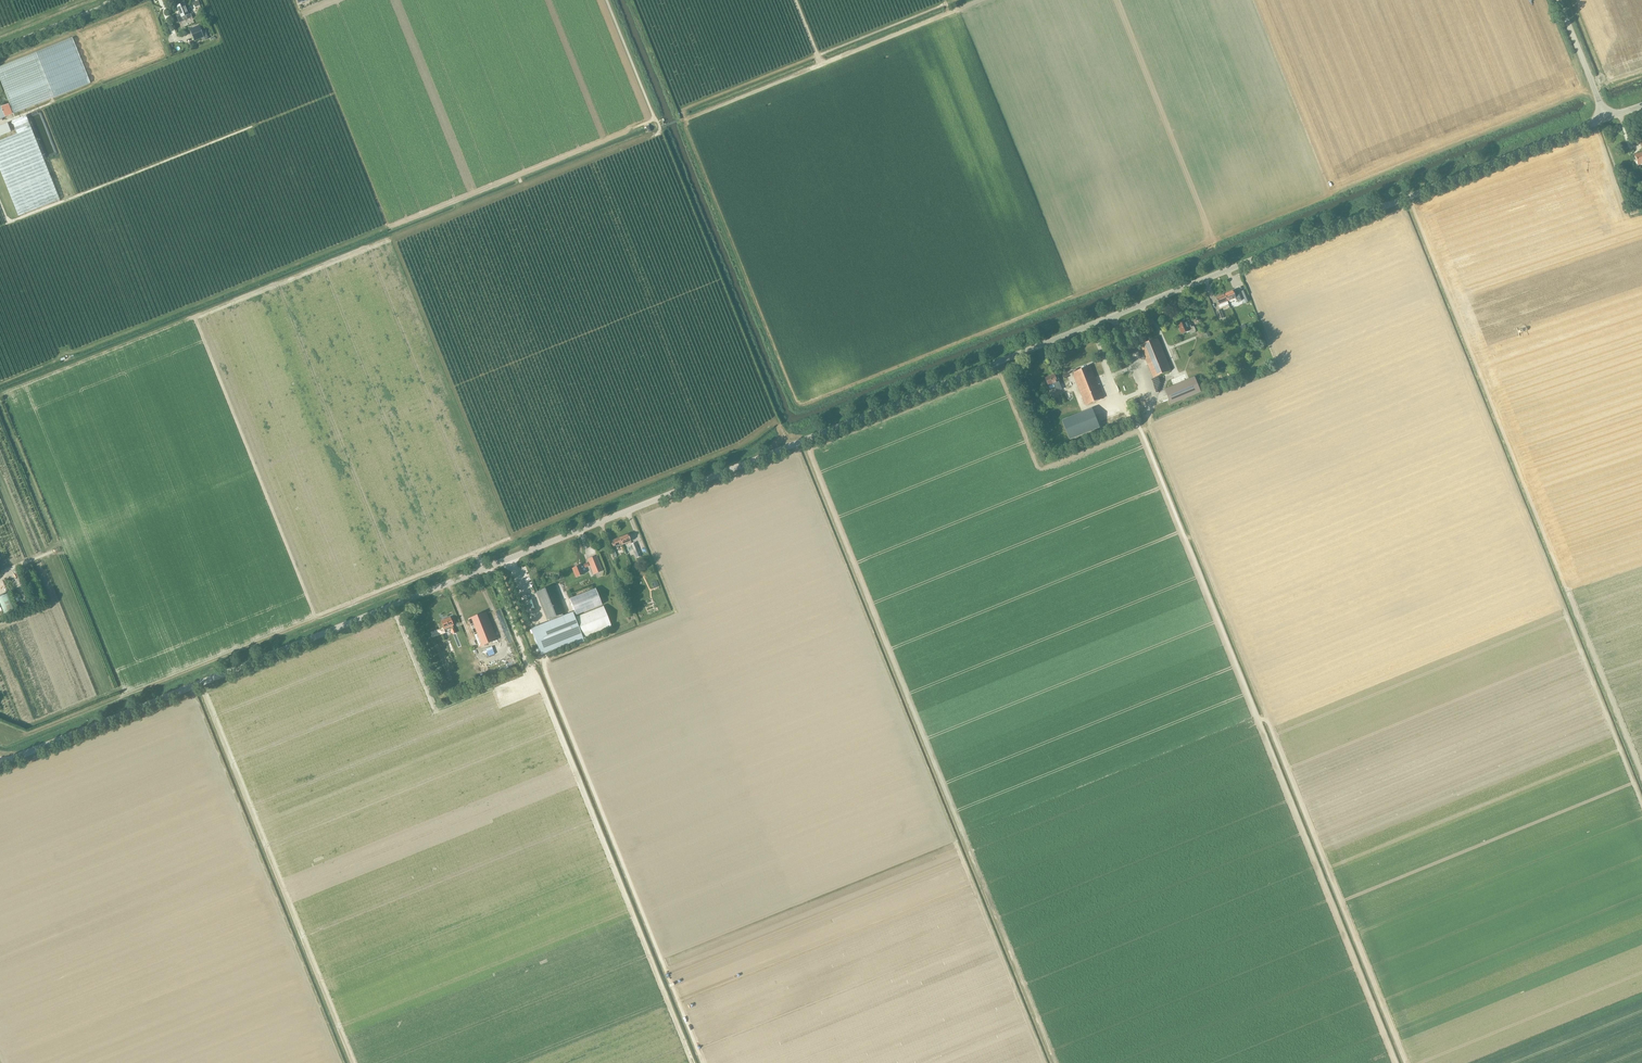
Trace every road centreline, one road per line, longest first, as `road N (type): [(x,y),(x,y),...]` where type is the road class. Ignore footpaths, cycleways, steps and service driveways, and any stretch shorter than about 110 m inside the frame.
road 1 (unclassified): [(0,763),(1605,119)]
road 2 (unclassified): [(1558,0),(1605,119)]
road 3 (unclassified): [(0,47),(118,0)]

